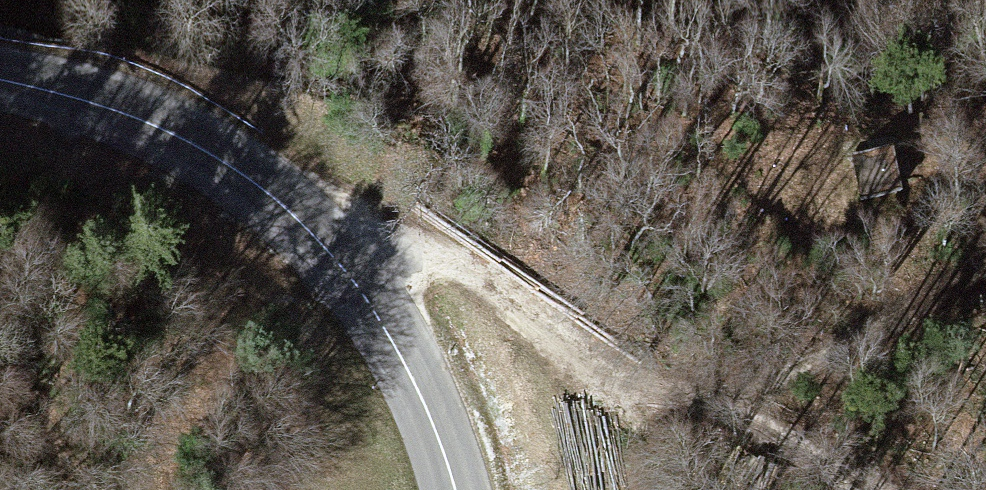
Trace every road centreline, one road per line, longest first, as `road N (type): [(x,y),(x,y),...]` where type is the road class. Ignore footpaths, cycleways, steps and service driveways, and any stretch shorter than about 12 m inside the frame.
road 1 (tertiary): [(455,489),(392,341),(301,223),(183,138),(16,83)]
road 2 (track): [(328,250),(424,255),(458,265),(494,284),(603,374),(726,407)]
road 3 (track): [(726,407),(876,489)]

